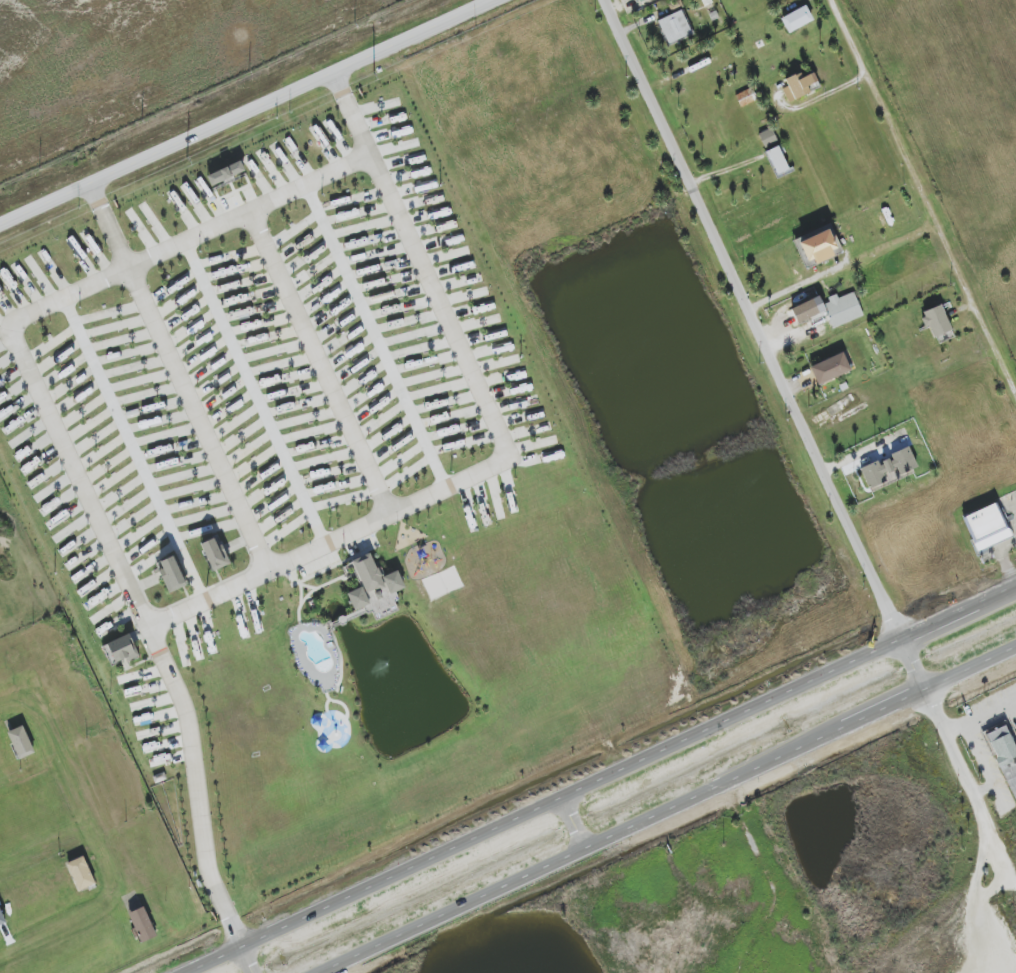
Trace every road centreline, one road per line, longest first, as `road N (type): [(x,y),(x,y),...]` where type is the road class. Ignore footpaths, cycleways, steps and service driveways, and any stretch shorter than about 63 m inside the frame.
road 1 (primary): [(1015,586),(188,972)]
road 2 (primary): [(314,972),(1015,648)]
road 3 (tertiary): [(604,0),(925,691)]
road 4 (residential): [(9,326),(186,711),(206,870),(241,948)]
road 5 (tertiary): [(497,0),(0,228)]
road 6 (residential): [(833,0),(1015,394)]
road 7 (residential): [(271,572),(90,187)]
road 8 (residential): [(508,459),(333,78)]
road 9 (residential): [(369,155),(9,326)]
road 10 (residential): [(508,459),(150,630)]
road 11 (residential): [(0,712),(34,720),(115,885),(105,908),(0,955)]
road 12 (residential): [(394,513),(250,212)]
road 13 (residential): [(925,691),(1015,883)]
road 14 (track): [(725,783),(778,904),(744,972)]

